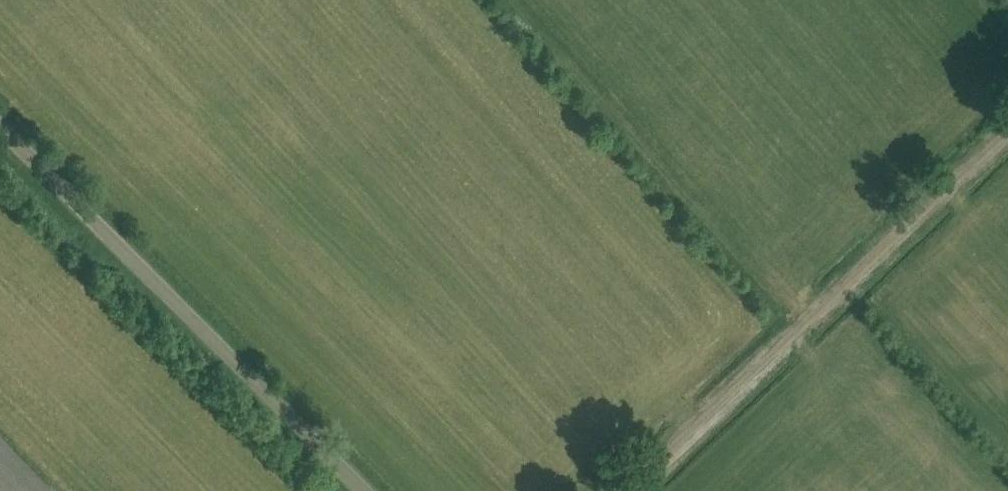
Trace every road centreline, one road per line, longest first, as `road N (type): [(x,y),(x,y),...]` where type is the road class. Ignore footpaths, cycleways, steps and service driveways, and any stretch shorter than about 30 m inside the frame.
road 1 (track): [(626,490),(1007,132)]
road 2 (unclassified): [(366,490),(0,122)]

